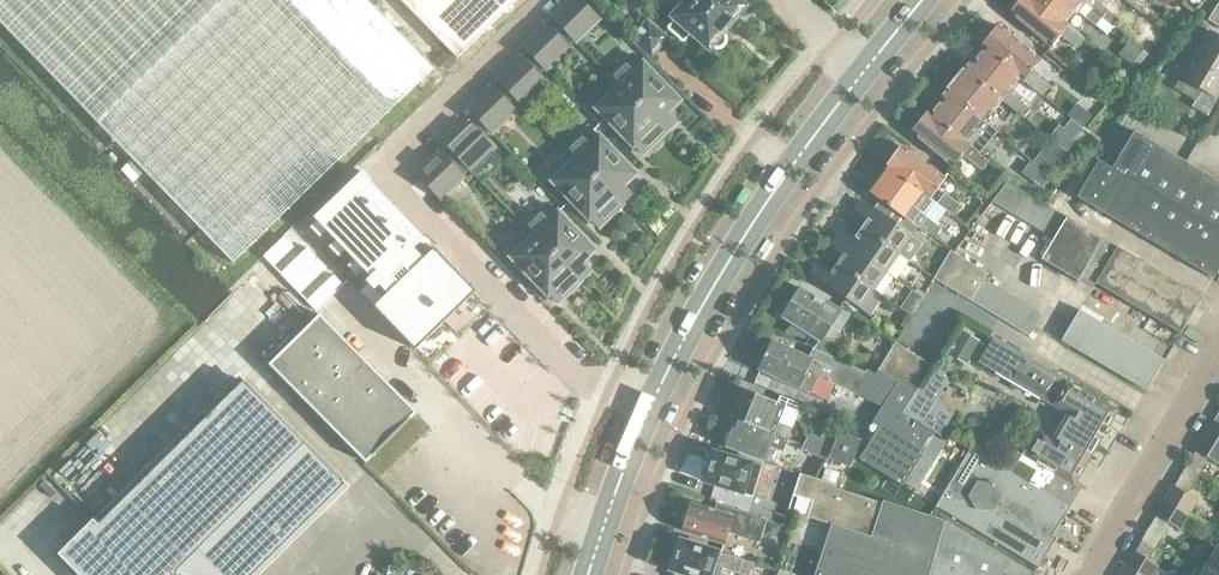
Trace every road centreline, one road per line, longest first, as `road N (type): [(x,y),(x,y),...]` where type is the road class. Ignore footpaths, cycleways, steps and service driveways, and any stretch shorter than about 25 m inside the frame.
road 1 (primary): [(588,574),(625,467),(685,335),(804,149),(922,0)]

